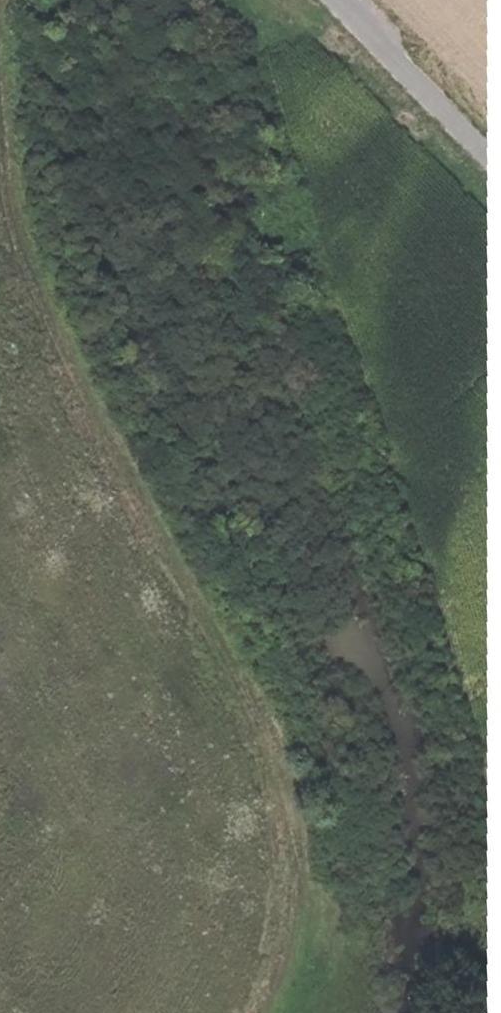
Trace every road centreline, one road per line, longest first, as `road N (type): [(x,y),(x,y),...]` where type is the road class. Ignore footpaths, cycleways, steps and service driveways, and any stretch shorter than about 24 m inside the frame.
road 1 (unclassified): [(339,0),(500,168)]

